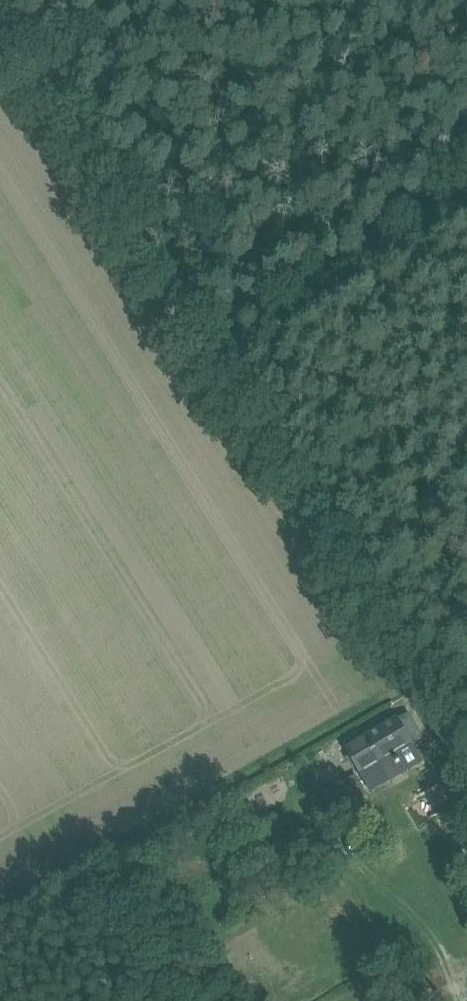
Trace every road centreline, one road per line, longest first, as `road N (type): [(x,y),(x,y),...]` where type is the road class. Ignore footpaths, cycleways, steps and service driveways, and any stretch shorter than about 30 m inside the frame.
road 1 (unclassified): [(466,756),(220,360)]
road 2 (unclassified): [(220,360),(0,21)]
road 3 (unclassified): [(220,360),(466,205)]

